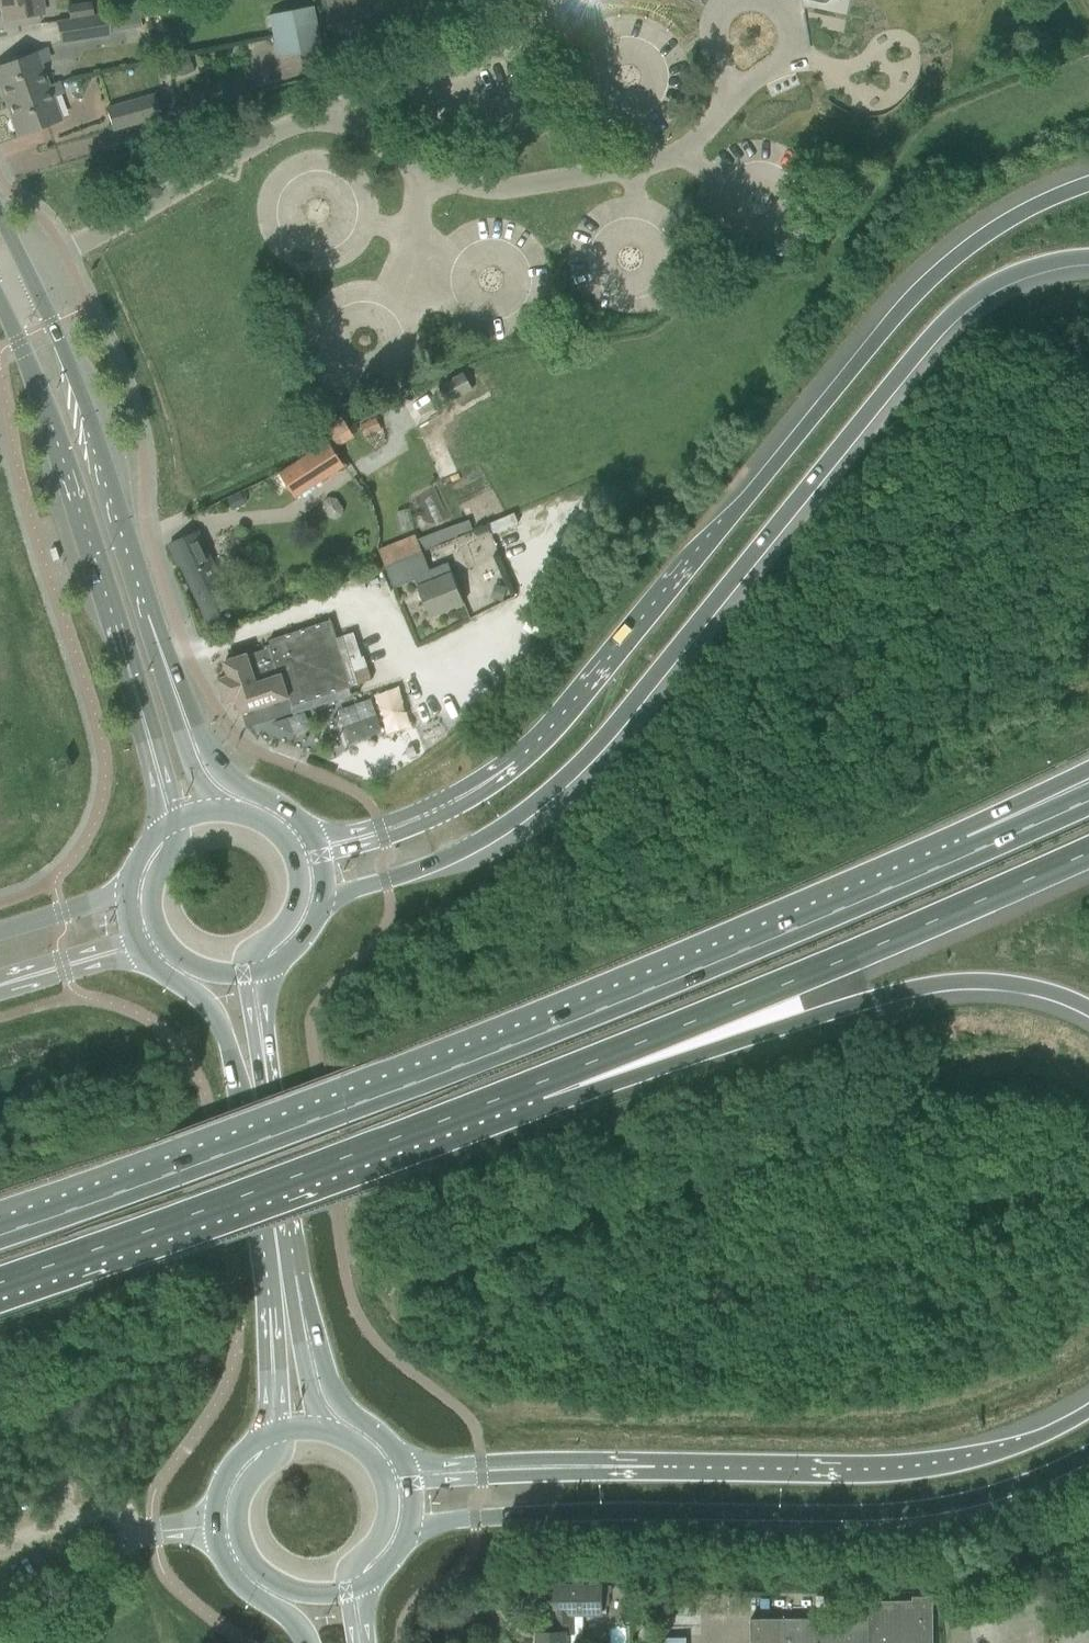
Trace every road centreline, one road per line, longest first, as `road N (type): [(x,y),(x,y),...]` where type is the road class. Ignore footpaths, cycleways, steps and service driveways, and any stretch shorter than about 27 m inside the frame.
road 1 (motorway): [(324,899),(430,866),(548,794),(604,742),(943,323),(1002,279),(1088,259)]
road 2 (motorway): [(930,872),(345,1111),(0,1232)]
road 3 (motorway): [(1088,185),(1009,220),(932,279),(540,741),(435,811)]
road 4 (unclassified): [(28,272),(259,136),(317,116),(363,126),(420,159),(461,170),(653,152),(684,140),(705,120),(747,41)]
road 5 (motorway): [(408,1530),(560,1515),(915,1512),(996,1496),(1088,1456)]
road 6 (motorway): [(1088,1413),(1002,1452),(929,1467),(481,1471)]
road 7 (motorway): [(537,1087),(1088,853)]
road 8 (motorway): [(0,1283),(537,1087)]
road 9 (motorway): [(537,1087),(919,989),(1002,985),(1088,1011)]
road 10 (secondary): [(184,718),(90,425),(28,272)]
road 11 (secondary): [(0,302),(53,428),(145,726)]
road 12 (secondary): [(405,1466),(336,1396),(319,1339),(281,1279)]
road 13 (secondary): [(142,954),(214,1012),(257,1105)]
road 14 (motorway): [(1088,771),(930,872)]
road 15 (secondary): [(312,838),(279,804),(232,780),(184,718)]
road 16 (secondary): [(257,1105),(281,1279)]
road 17 (motorway): [(1088,800),(930,872)]
road 18 (secondary): [(327,1432),(308,1397),(281,1279)]
road 19 (secondary): [(214,1528),(232,1575),(291,1618),(308,1642)]
road 20 (secondary): [(243,973),(249,952),(295,910),(295,859)]
road 21 (residential): [(127,893),(0,932)]
road 22 (secondary): [(238,1538),(256,1567),(279,1584),(316,1594),(345,1591)]
road 23 (motorway): [(435,811),(415,829),(318,856)]
road 24 (motorway): [(435,811),(312,838)]
road 25 (secondary): [(285,1429),(276,1454),(241,1491),(238,1538)]
road 26 (secondary): [(345,1591),(347,1570),(385,1523),(385,1485)]
road 27 (secondary): [(179,818),(176,845),(152,885),(157,930)]

